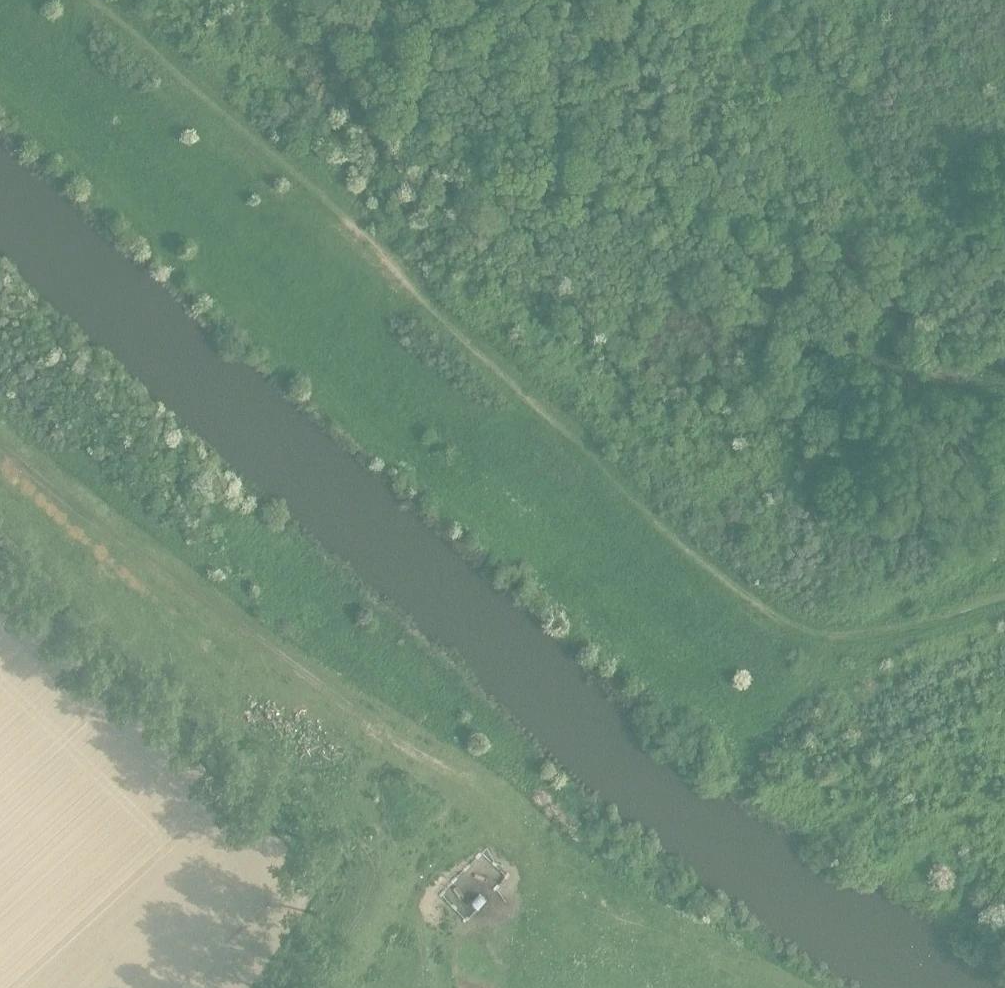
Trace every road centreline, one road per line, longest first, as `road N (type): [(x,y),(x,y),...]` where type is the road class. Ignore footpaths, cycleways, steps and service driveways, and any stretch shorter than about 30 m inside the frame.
road 1 (track): [(511,822),(0,449)]

